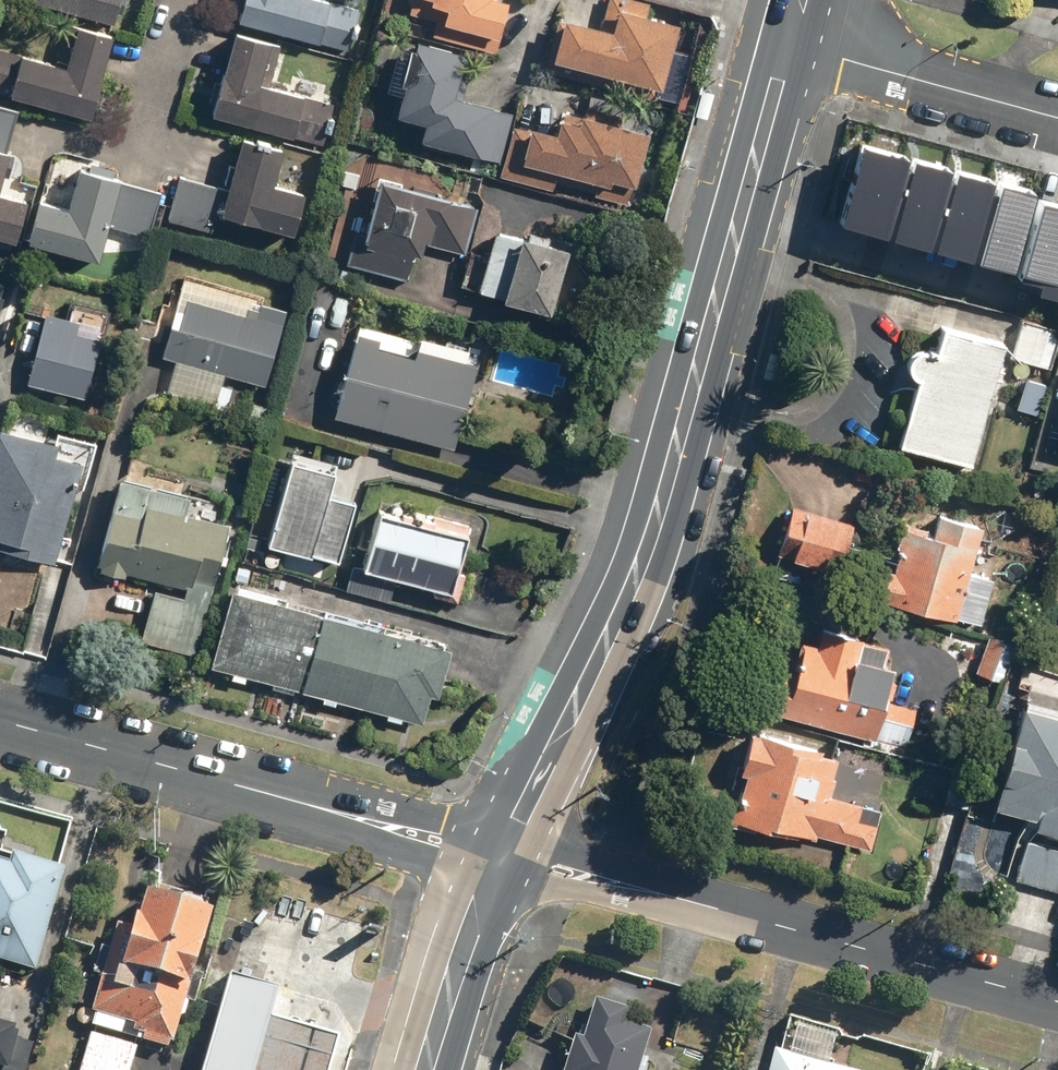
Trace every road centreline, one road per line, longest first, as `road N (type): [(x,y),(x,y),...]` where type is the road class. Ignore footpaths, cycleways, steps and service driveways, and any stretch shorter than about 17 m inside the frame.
road 1 (secondary): [(796,43),(759,177),(740,212),(646,563),(499,855)]
road 2 (tertiary): [(1057,1004),(499,855)]
road 3 (tertiary): [(499,855),(0,720)]
road 4 (residential): [(796,43),(1057,115)]
road 5 (secondary): [(499,855),(473,914),(428,1069)]

